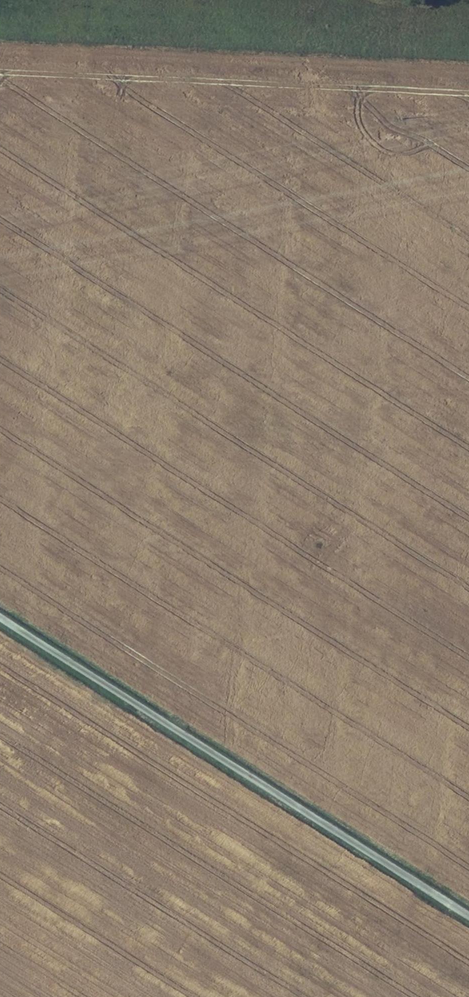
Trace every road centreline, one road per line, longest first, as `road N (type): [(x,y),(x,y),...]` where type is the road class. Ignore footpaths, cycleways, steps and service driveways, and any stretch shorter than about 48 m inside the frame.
road 1 (unclassified): [(468,914),(0,617)]

